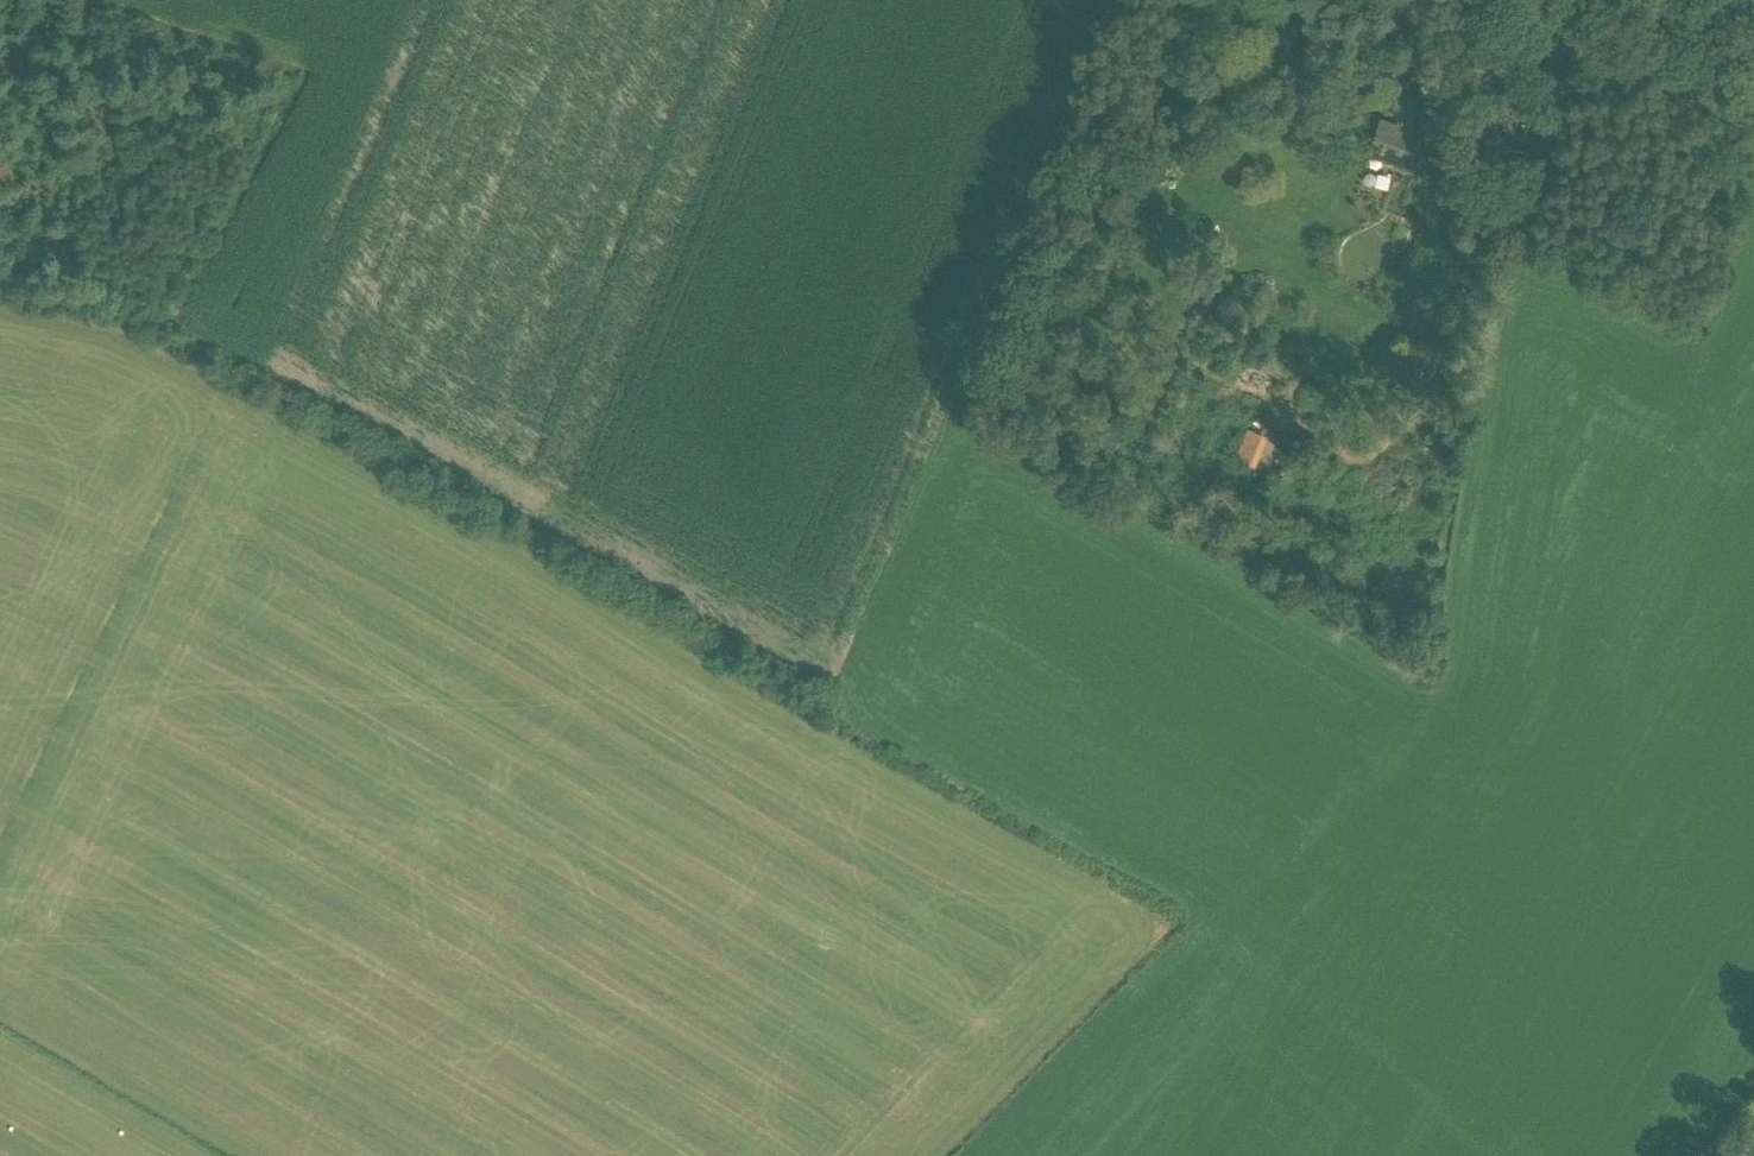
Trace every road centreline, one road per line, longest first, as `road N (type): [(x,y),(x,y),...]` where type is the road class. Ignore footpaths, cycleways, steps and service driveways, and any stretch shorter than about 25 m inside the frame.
road 1 (secondary): [(1753,57),(1617,0)]

